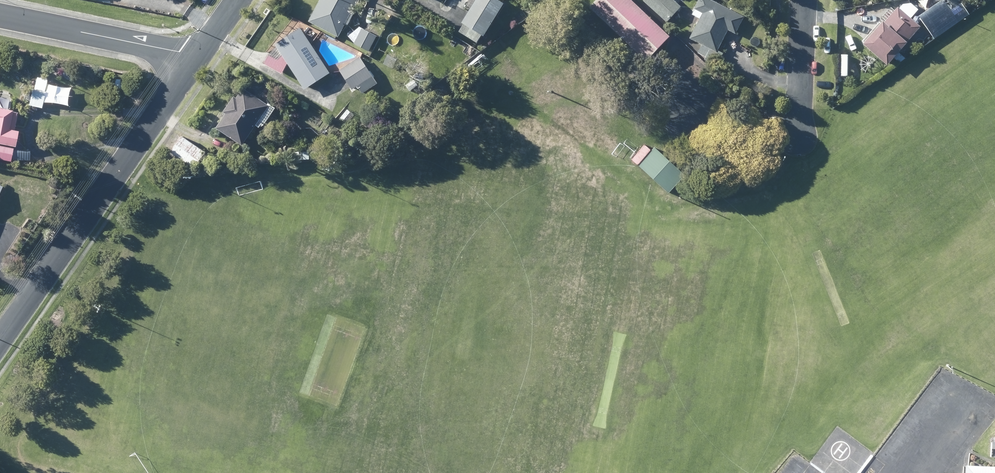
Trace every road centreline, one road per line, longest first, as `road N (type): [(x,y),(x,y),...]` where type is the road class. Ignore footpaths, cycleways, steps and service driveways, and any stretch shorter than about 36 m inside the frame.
road 1 (residential): [(0,339),(193,62)]
road 2 (residential): [(0,16),(179,52),(193,62)]
road 3 (residential): [(798,139),(804,0)]

